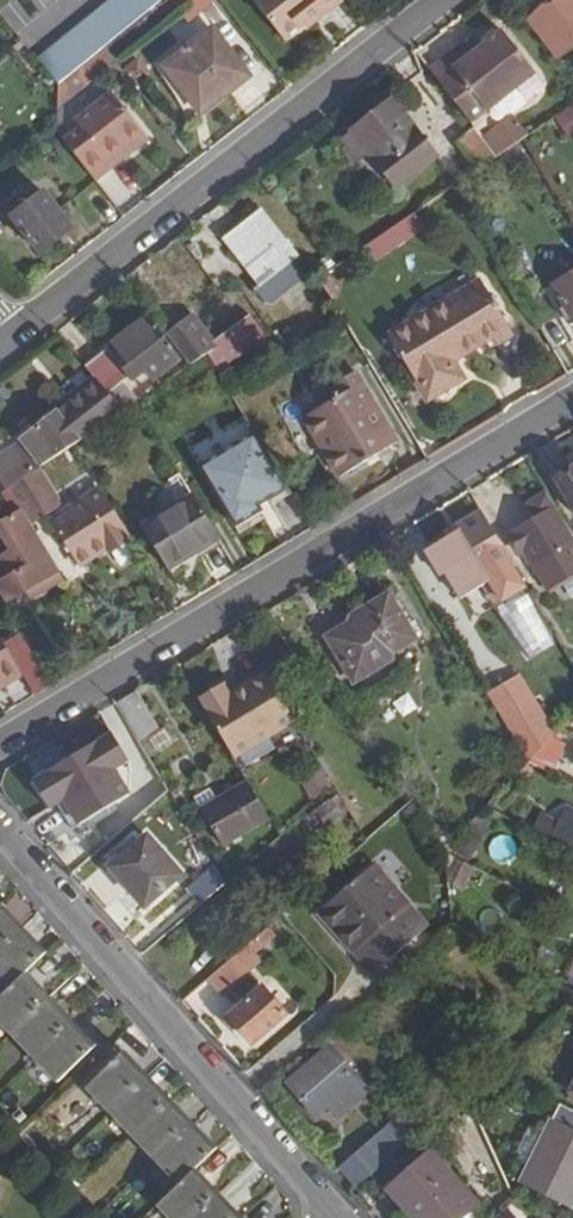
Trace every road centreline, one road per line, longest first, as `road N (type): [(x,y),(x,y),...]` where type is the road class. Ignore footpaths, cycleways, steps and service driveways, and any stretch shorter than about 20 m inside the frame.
road 1 (residential): [(0,741),(572,396)]
road 2 (residential): [(445,0),(16,336)]
road 3 (residential): [(329,1217),(0,838)]

